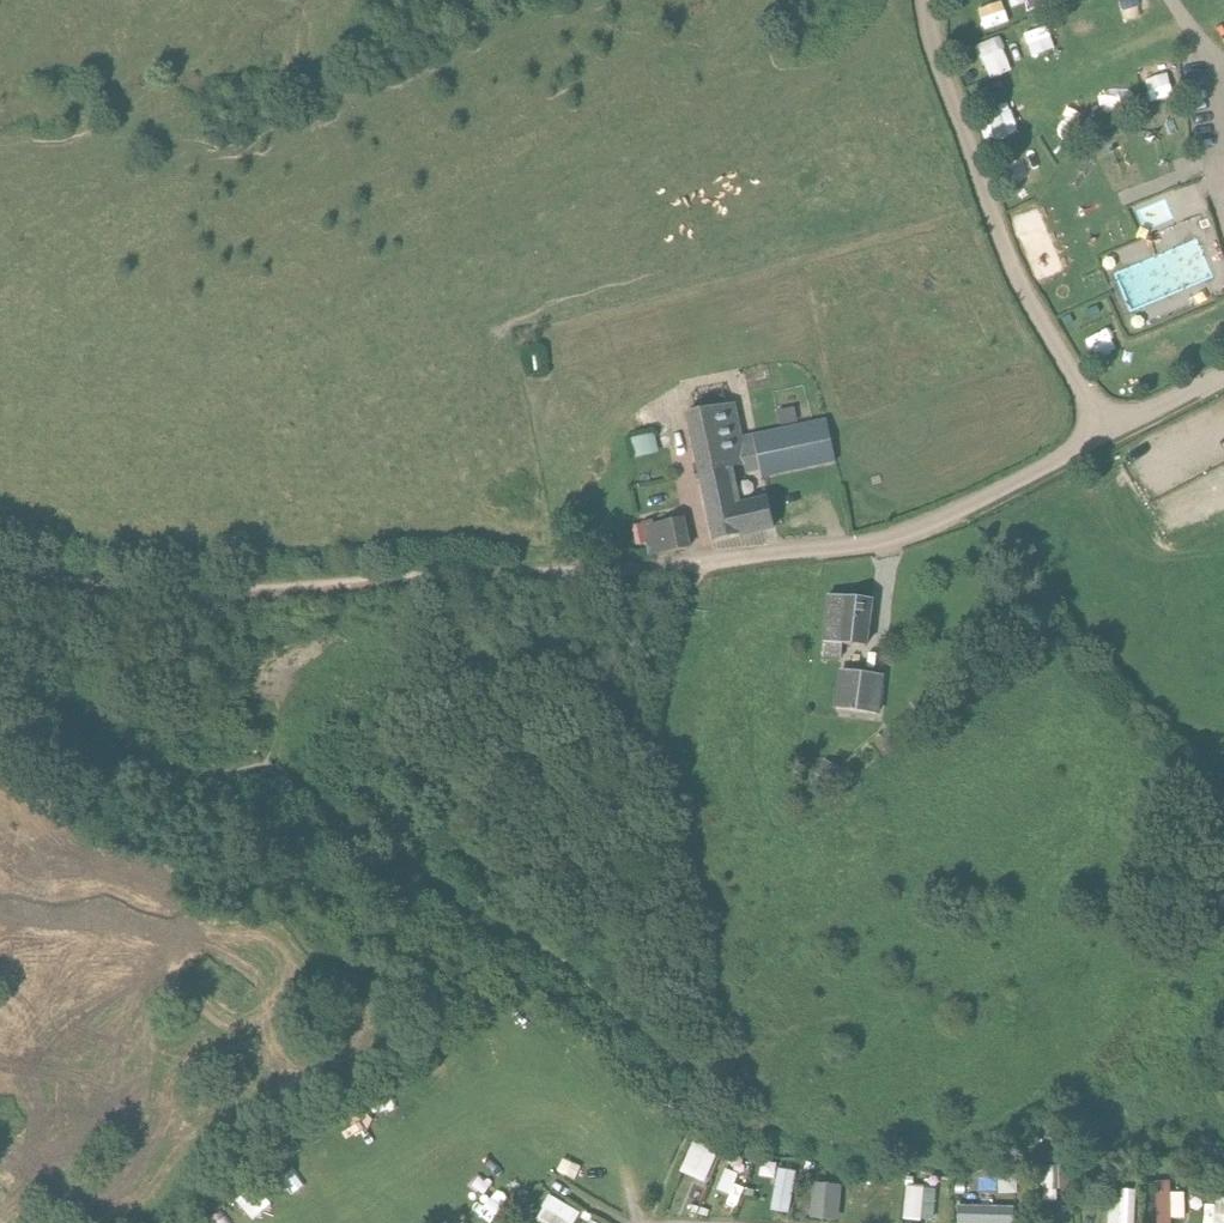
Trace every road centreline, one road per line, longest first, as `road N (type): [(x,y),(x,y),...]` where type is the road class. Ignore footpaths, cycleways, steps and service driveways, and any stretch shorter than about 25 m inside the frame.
road 1 (track): [(563,572),(168,593),(0,570)]
road 2 (unclassified): [(1106,434),(1011,270),(931,43),(925,0)]
road 3 (unclassified): [(707,560),(874,542),(1106,434)]
road 4 (track): [(0,723),(186,778),(266,765)]
road 5 (unclassified): [(707,560),(563,572)]
road 6 (unclassified): [(1106,434),(1223,373)]

